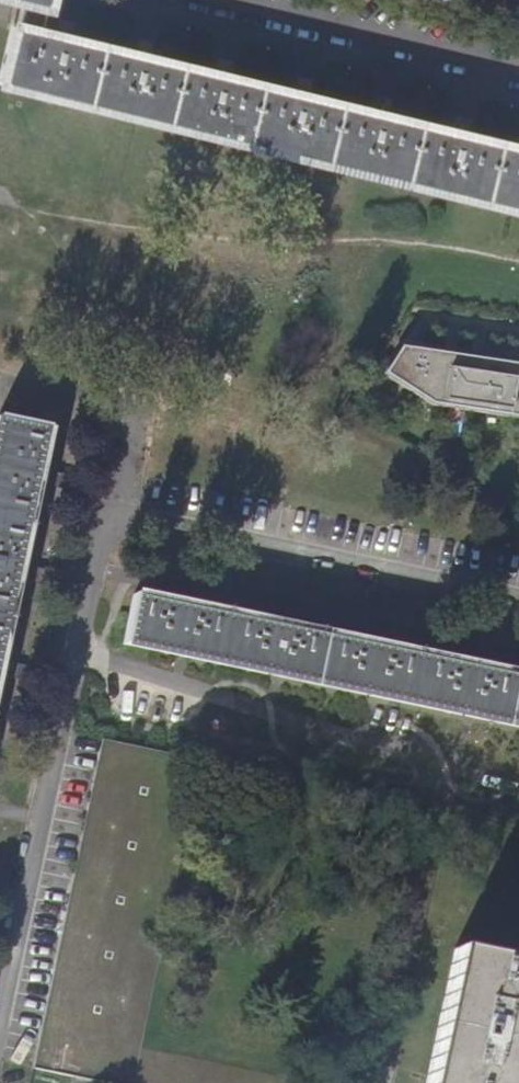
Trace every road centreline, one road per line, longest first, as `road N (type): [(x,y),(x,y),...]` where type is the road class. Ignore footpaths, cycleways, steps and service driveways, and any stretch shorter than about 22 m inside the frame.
road 1 (residential): [(518,80),(217,0)]

